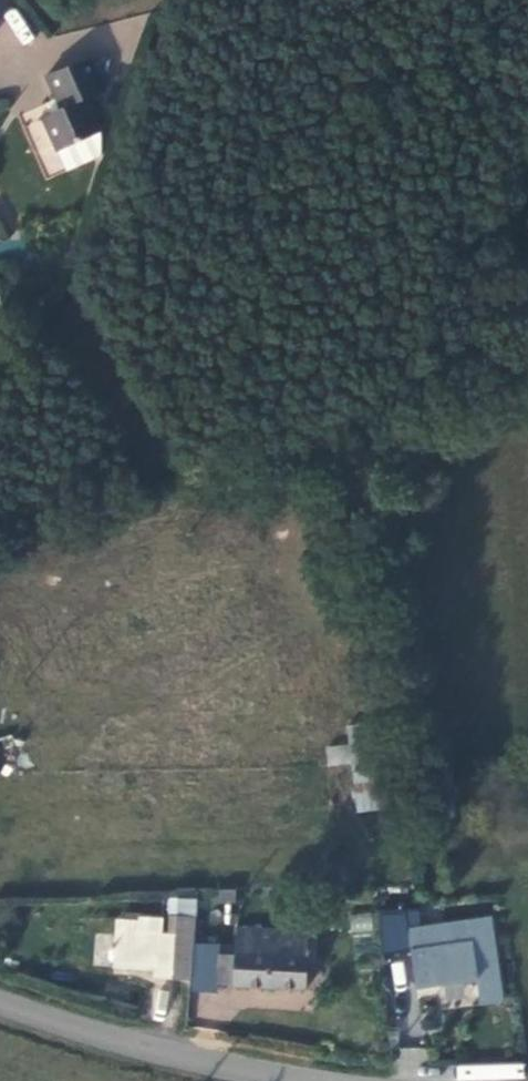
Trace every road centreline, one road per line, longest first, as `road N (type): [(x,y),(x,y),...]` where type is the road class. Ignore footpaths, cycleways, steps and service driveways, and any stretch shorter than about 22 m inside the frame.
road 1 (unclassified): [(0,983),(141,1032),(366,1080)]

